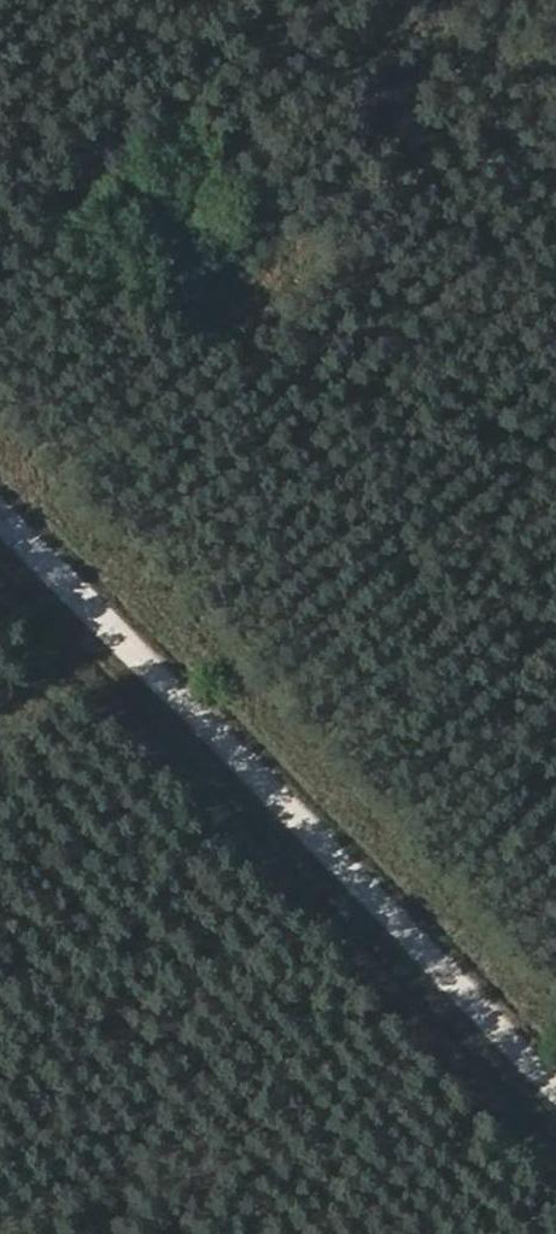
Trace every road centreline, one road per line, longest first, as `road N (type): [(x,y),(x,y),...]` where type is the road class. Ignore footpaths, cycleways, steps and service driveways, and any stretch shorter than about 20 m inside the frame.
road 1 (track): [(555,1079),(0,501)]

